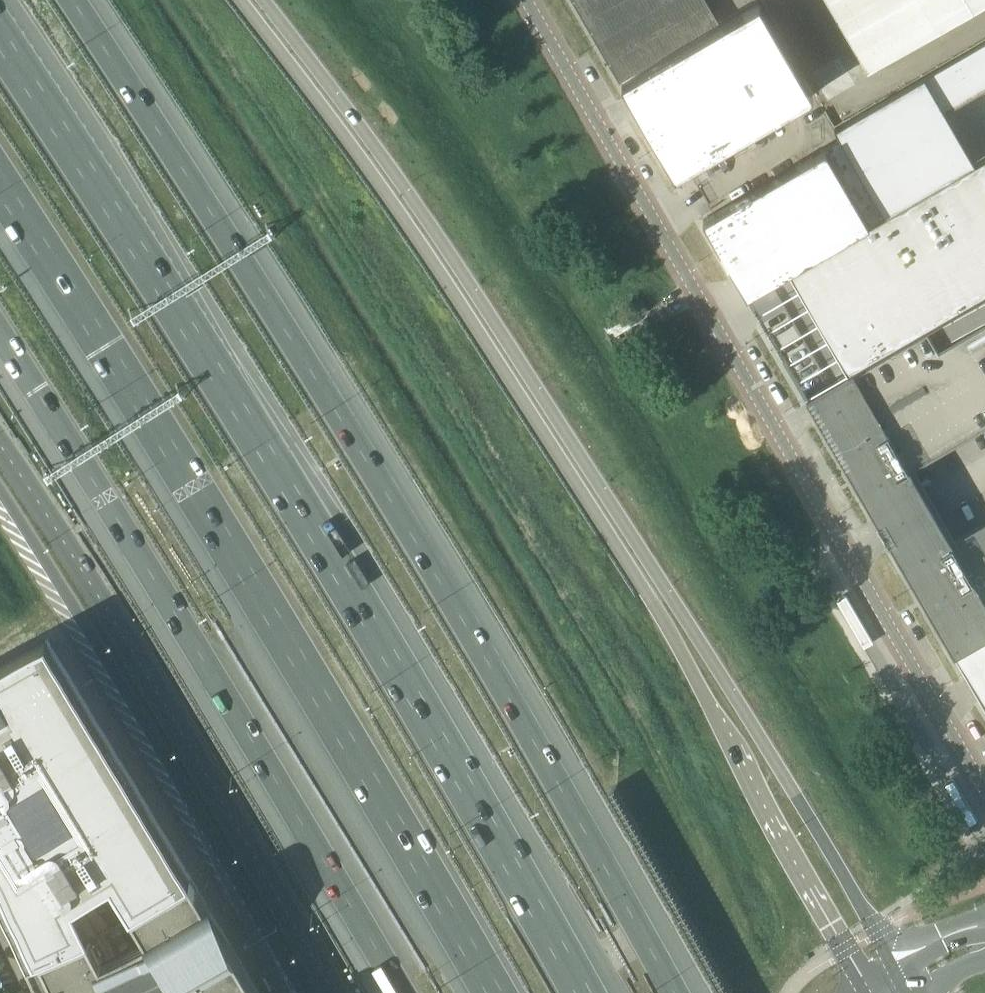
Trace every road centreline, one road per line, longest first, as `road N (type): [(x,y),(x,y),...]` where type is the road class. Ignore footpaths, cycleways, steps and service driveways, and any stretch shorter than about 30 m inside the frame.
road 1 (secondary): [(239,0),(383,191),(665,624),(869,992)]
road 2 (secondary): [(904,984),(719,671),(523,368),(397,178),(264,0)]
road 3 (motorway): [(674,992),(325,394),(71,0)]
road 4 (motorway): [(582,992),(368,617),(0,38)]
road 5 (motorway): [(0,185),(206,506),(492,992)]
road 6 (motorway): [(0,339),(398,992)]
road 7 (unclassified): [(848,555),(526,0)]
road 8 (secondary): [(334,992),(82,567),(0,445)]
road 9 (secondary): [(0,504),(300,992)]
road 10 (unclassified): [(984,790),(848,555)]
road 11 (unclassified): [(984,473),(848,555)]

